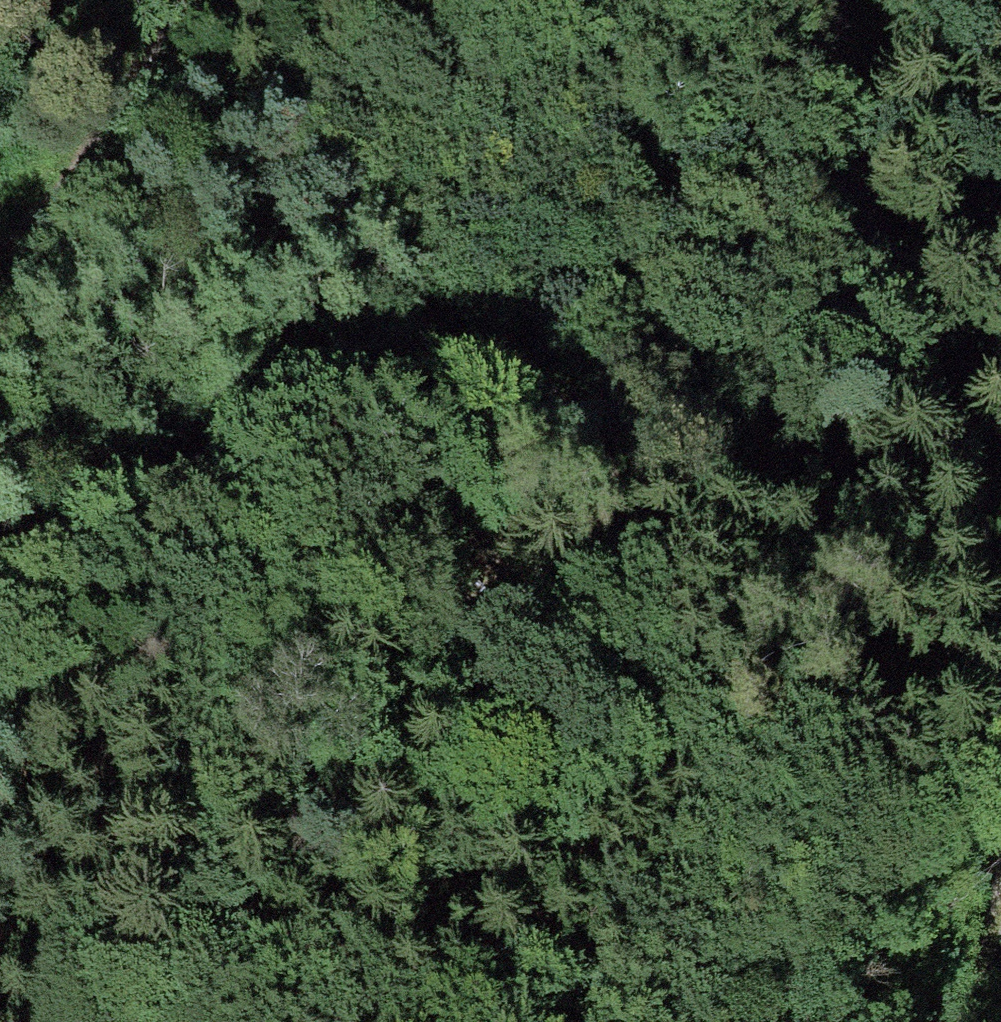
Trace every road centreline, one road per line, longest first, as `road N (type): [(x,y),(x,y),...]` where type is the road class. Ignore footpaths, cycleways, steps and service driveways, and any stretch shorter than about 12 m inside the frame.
road 1 (track): [(0,577),(91,529),(260,415),(383,359),(509,367),(609,440),(615,560),(550,644),(449,714)]
road 2 (track): [(1000,622),(929,359),(866,176),(843,0)]
road 3 (track): [(449,714),(310,800),(259,882),(212,1021)]
road 4 (track): [(198,0),(89,171),(32,232),(0,251)]
road 5 (track): [(958,1021),(1000,767)]

